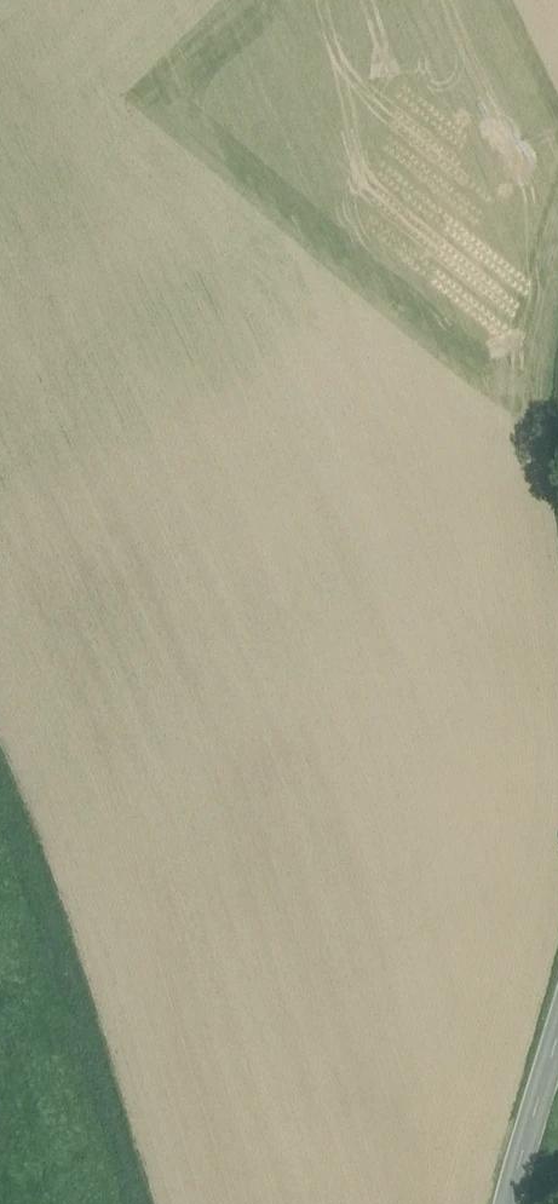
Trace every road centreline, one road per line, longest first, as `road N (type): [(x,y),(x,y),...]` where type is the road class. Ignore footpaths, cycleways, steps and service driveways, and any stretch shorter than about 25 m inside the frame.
road 1 (secondary): [(507,1203),(557,1029)]

